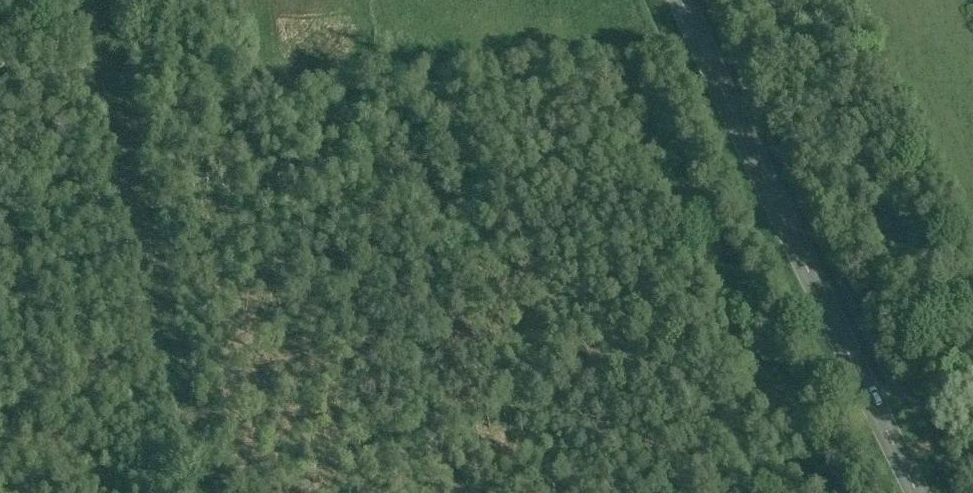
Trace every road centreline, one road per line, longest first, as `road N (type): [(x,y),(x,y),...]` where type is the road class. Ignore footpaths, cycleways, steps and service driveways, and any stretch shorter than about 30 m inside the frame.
road 1 (tertiary): [(690,0),(918,492)]

